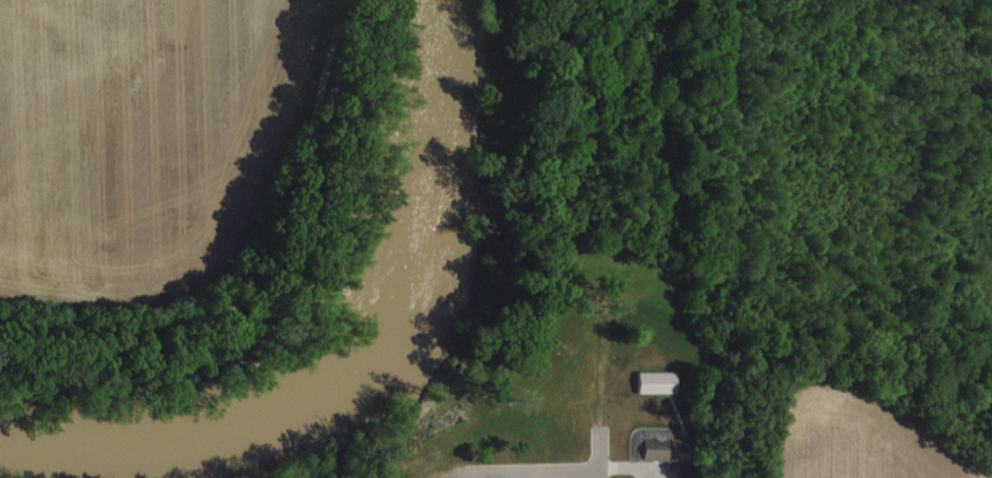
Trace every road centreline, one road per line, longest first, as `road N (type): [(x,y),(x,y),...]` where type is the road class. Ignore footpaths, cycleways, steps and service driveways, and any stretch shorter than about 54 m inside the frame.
road 1 (residential): [(457,473),(598,471)]

